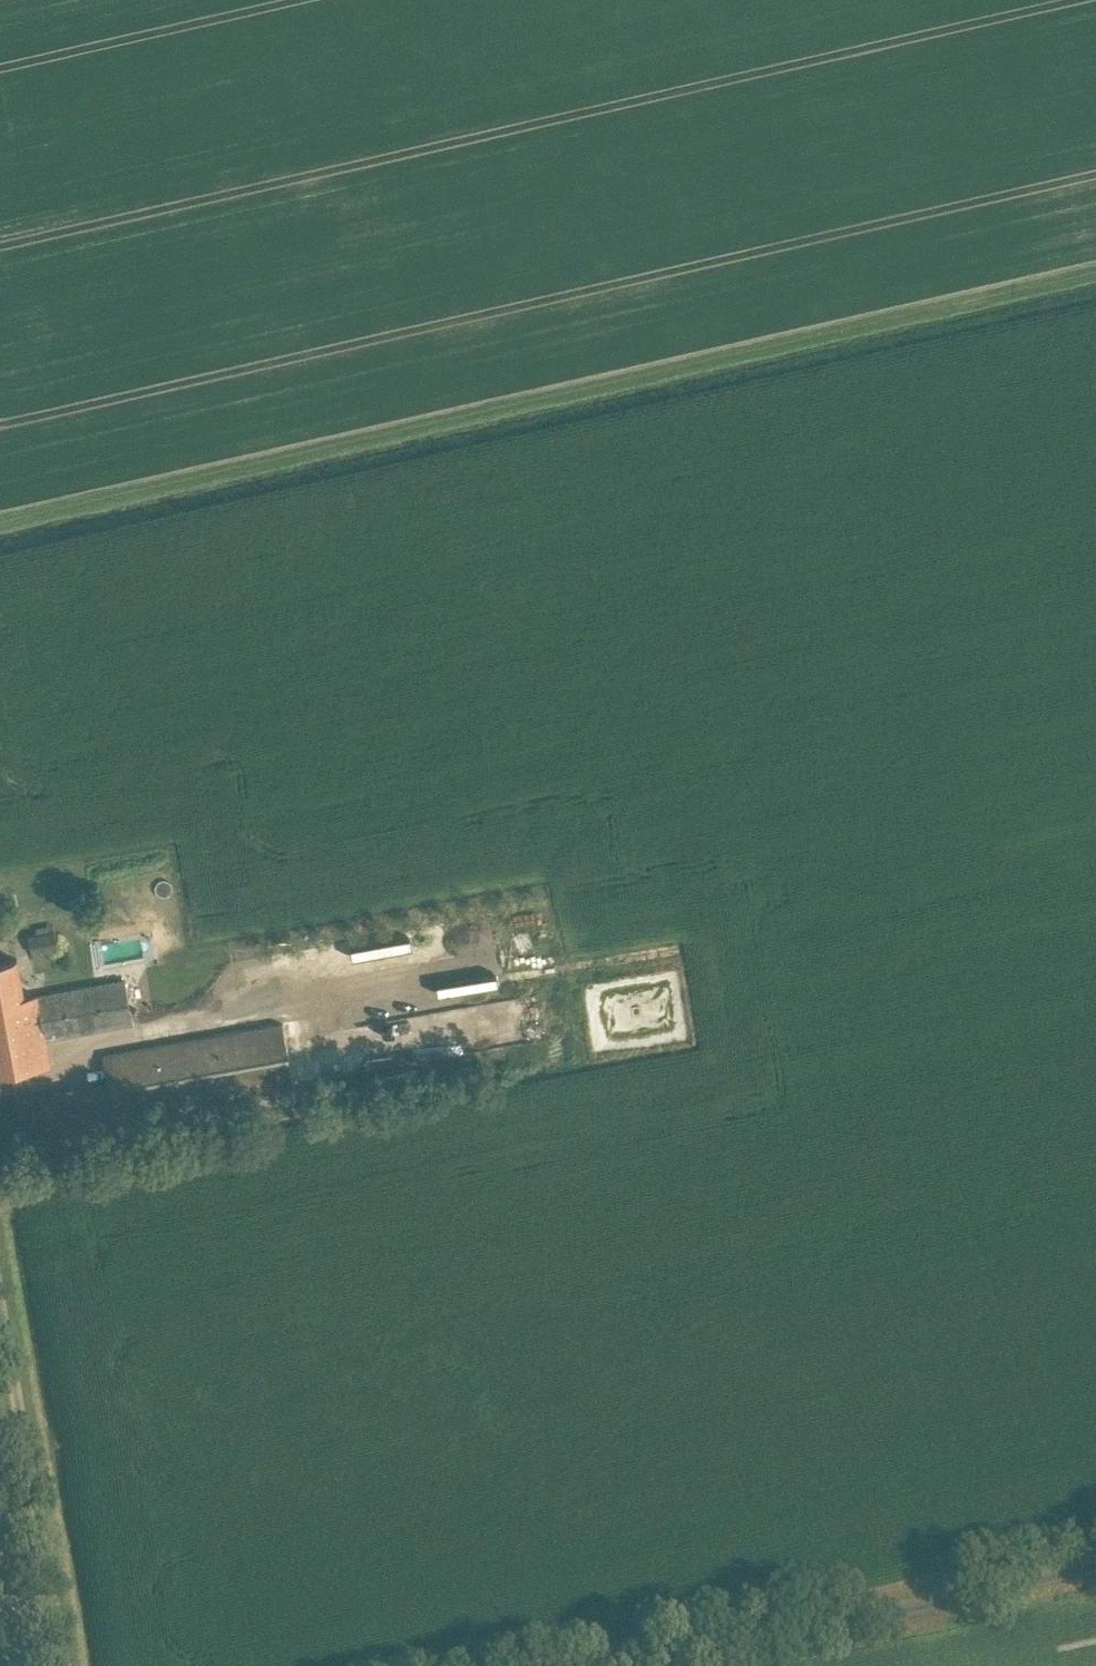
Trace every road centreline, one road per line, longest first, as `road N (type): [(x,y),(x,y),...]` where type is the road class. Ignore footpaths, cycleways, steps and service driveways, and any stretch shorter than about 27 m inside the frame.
road 1 (unclassified): [(630,1665),(1095,1559)]
road 2 (unclassified): [(69,1665),(0,1268)]
road 3 (primary): [(24,1665),(0,1531)]

